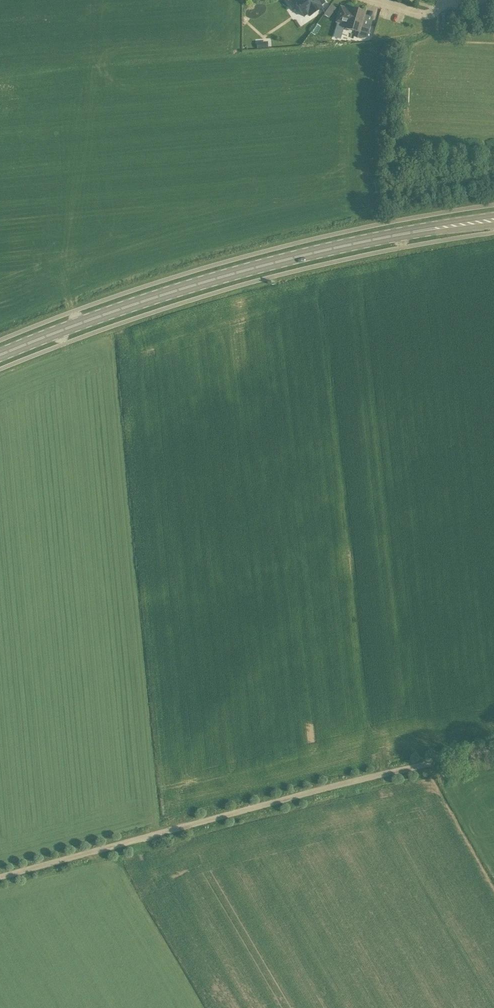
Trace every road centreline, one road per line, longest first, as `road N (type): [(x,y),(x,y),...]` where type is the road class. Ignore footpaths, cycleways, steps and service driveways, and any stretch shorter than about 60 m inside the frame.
road 1 (primary): [(0,355),(267,264),(493,219)]
road 2 (unclassified): [(0,877),(493,748)]

